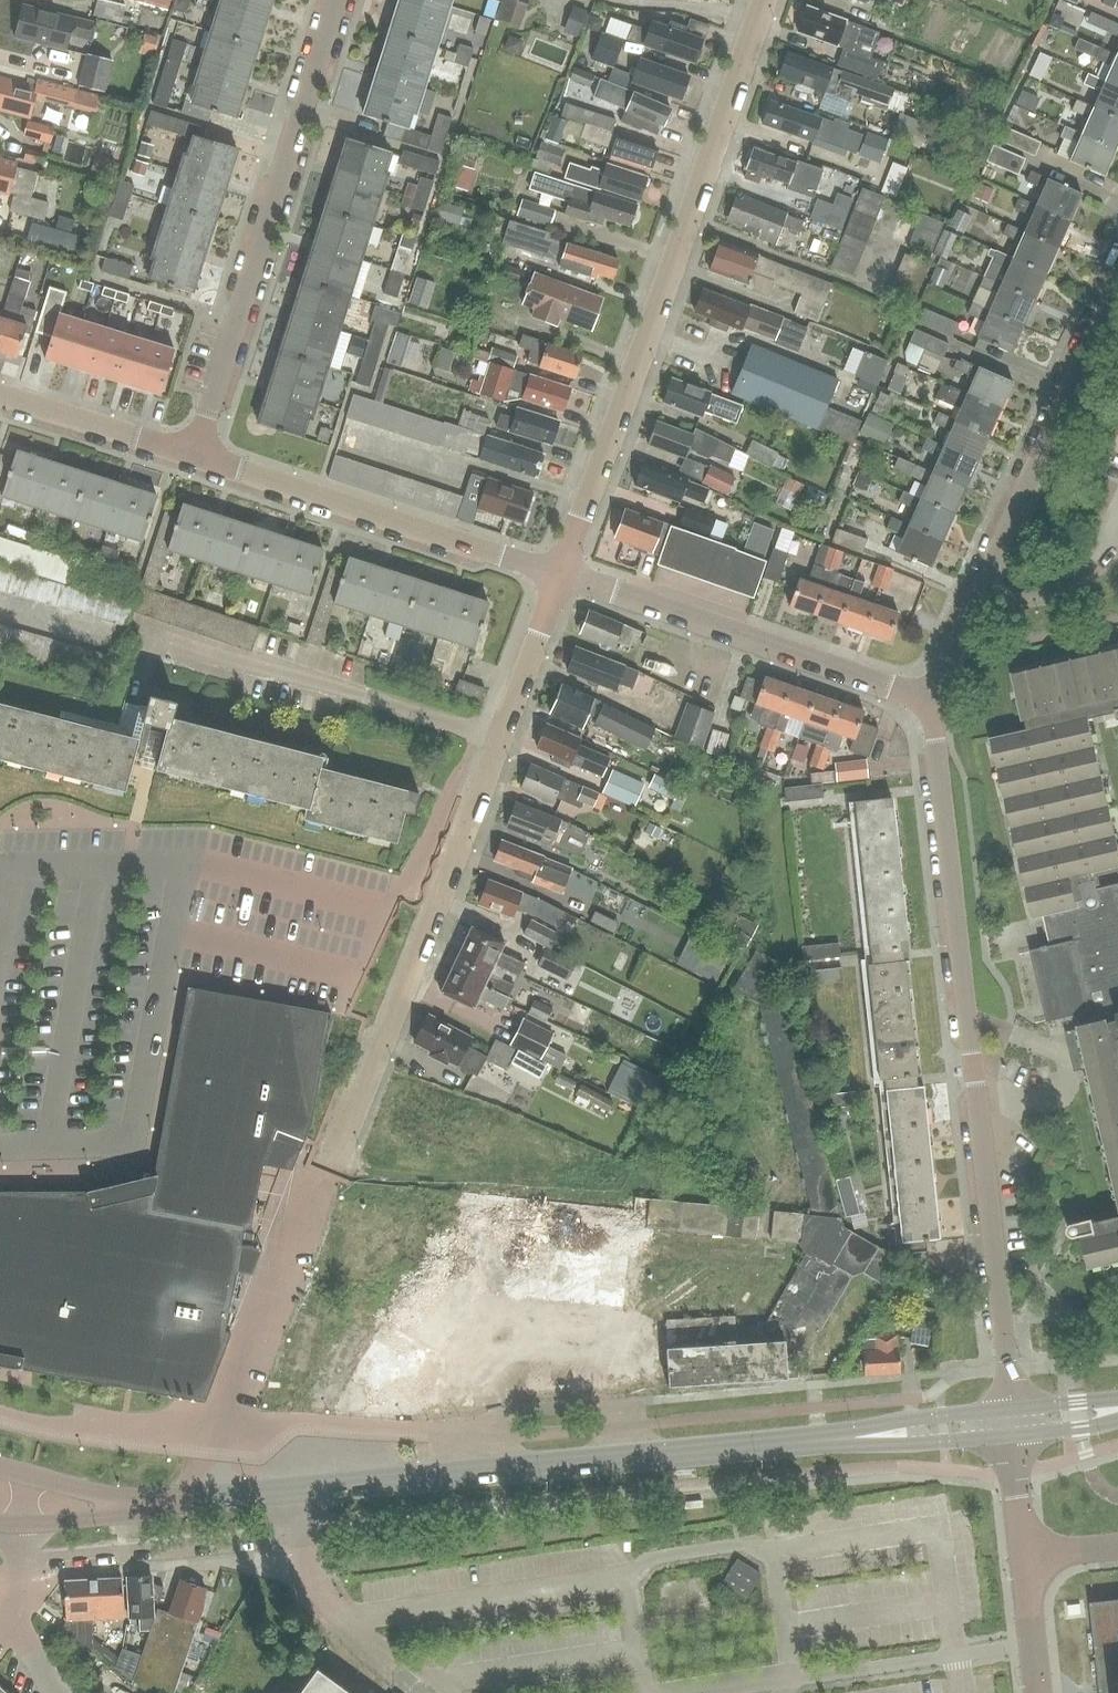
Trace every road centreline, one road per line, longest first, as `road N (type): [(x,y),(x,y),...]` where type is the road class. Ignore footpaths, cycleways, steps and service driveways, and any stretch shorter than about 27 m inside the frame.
road 1 (residential): [(1013,1422),(931,700)]
road 2 (tertiary): [(295,1490),(1013,1422)]
road 3 (residential): [(333,1157),(555,577)]
road 4 (residential): [(555,577),(757,0)]
road 5 (unclassified): [(192,459),(334,0)]
road 6 (residential): [(931,700),(1117,285)]
road 7 (residential): [(555,577),(931,700)]
road 8 (residential): [(192,459),(555,577)]
road 9 (residential): [(26,1560),(298,1534),(295,1490)]
road 10 (residential): [(105,856),(208,861),(381,905)]
road 11 (residential): [(0,397),(192,459)]
road 12 (tertiary): [(139,1507),(295,1490)]
road 13 (residential): [(1024,1559),(1013,1422)]
road 14 (residential): [(1036,1692),(1024,1559)]

